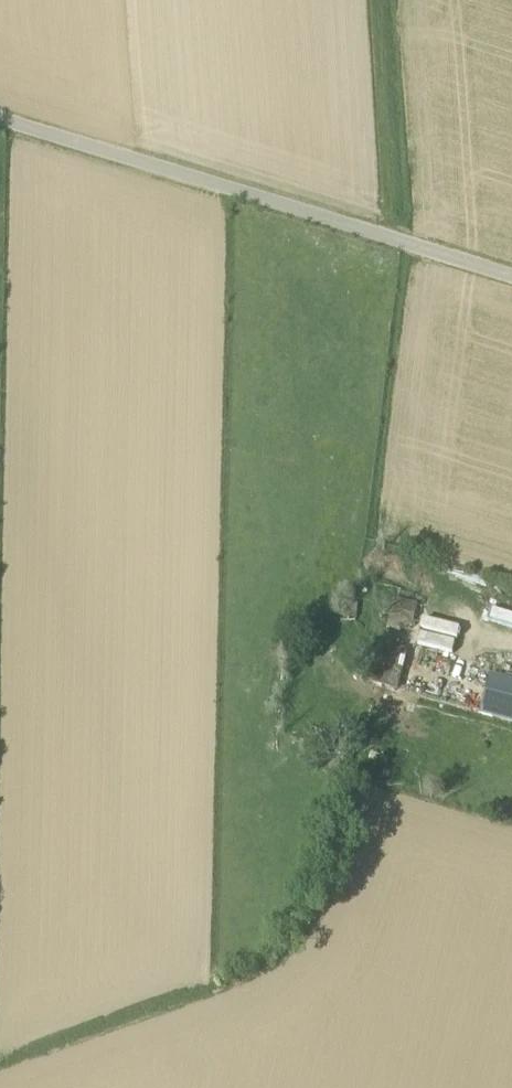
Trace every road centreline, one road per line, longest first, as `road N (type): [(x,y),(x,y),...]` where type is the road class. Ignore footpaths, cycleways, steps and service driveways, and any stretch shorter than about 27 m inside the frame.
road 1 (residential): [(0,128),(511,282)]
road 2 (track): [(402,248),(390,0)]

